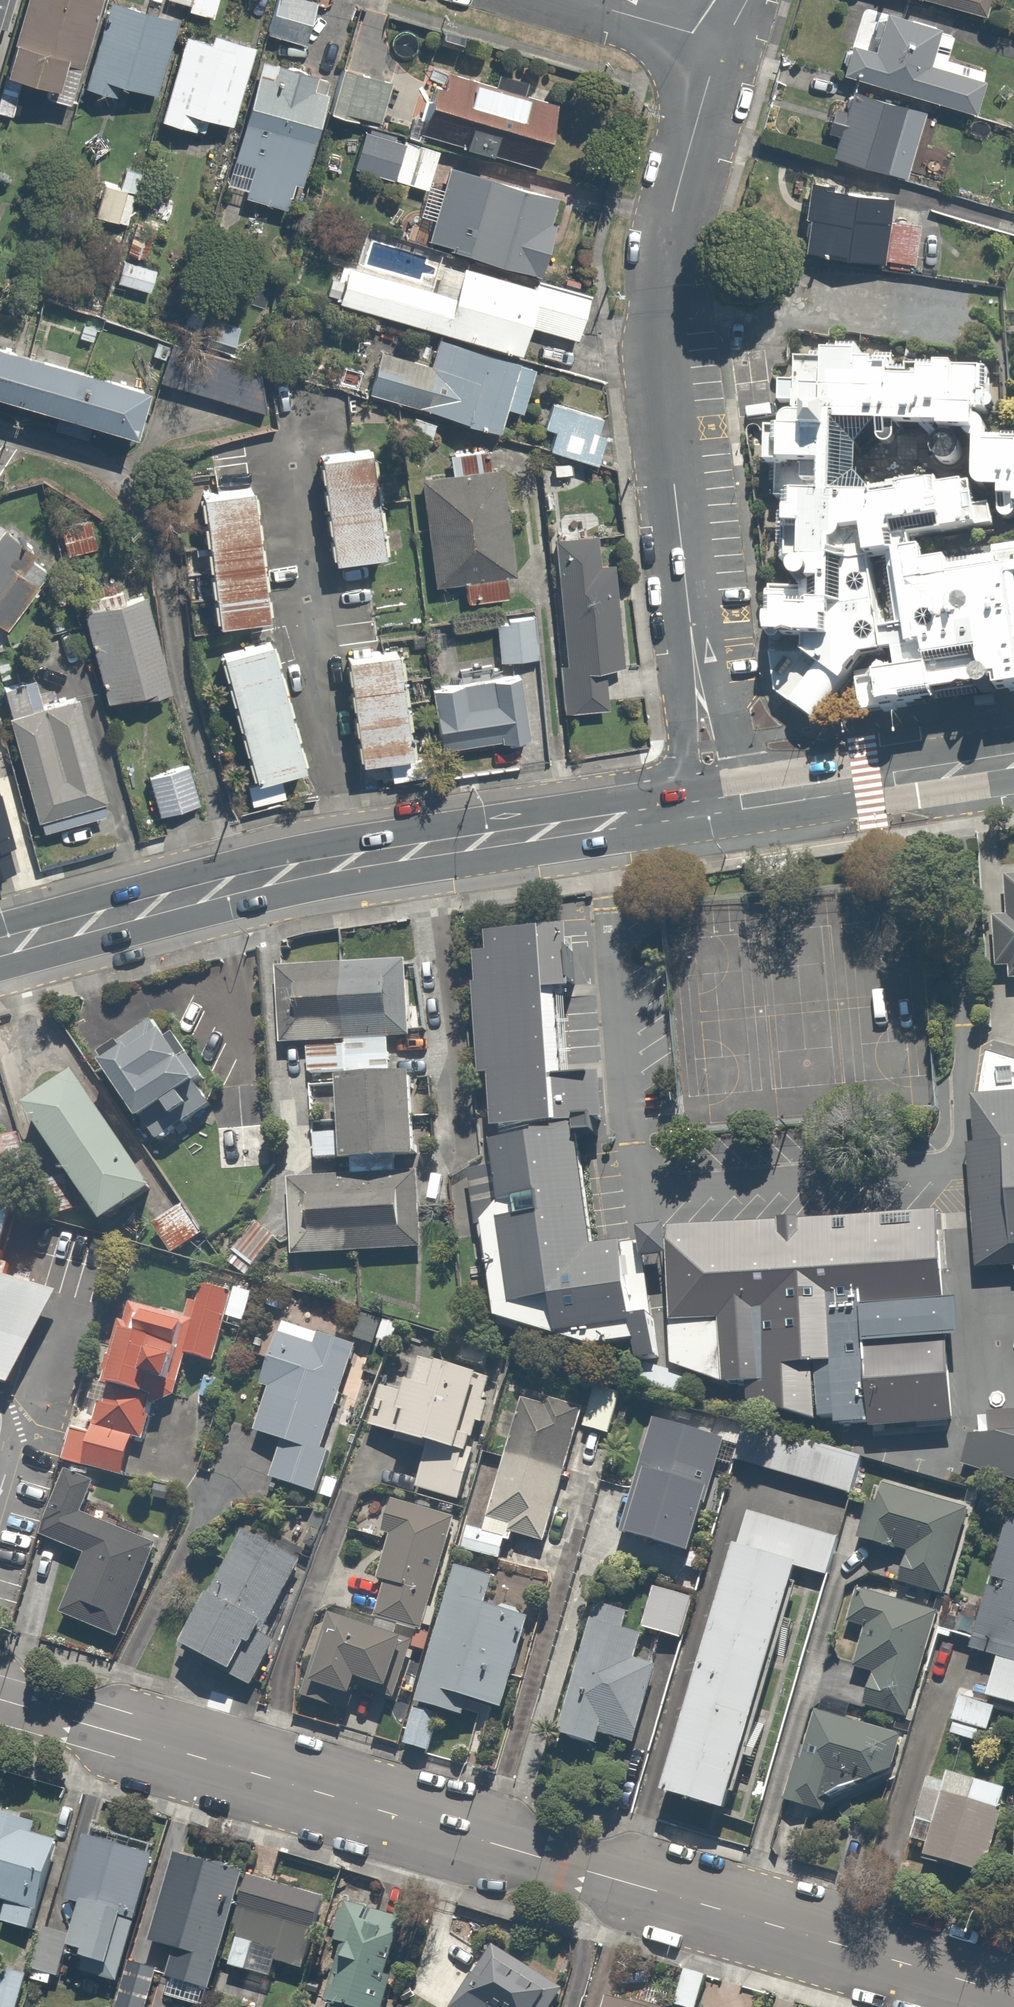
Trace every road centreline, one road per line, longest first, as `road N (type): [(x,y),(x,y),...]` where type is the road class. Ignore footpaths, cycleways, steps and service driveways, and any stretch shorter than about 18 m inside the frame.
road 1 (residential): [(1013,1994),(0,1696)]
road 2 (residential): [(714,804),(656,306),(695,122),(726,50)]
road 3 (residential): [(355,861),(276,443)]
road 4 (secondary): [(0,948),(262,877),(355,861)]
road 5 (secondary): [(355,861),(714,804)]
road 6 (secondary): [(714,804),(1013,761)]
road 7 (residential): [(726,50),(559,0)]

